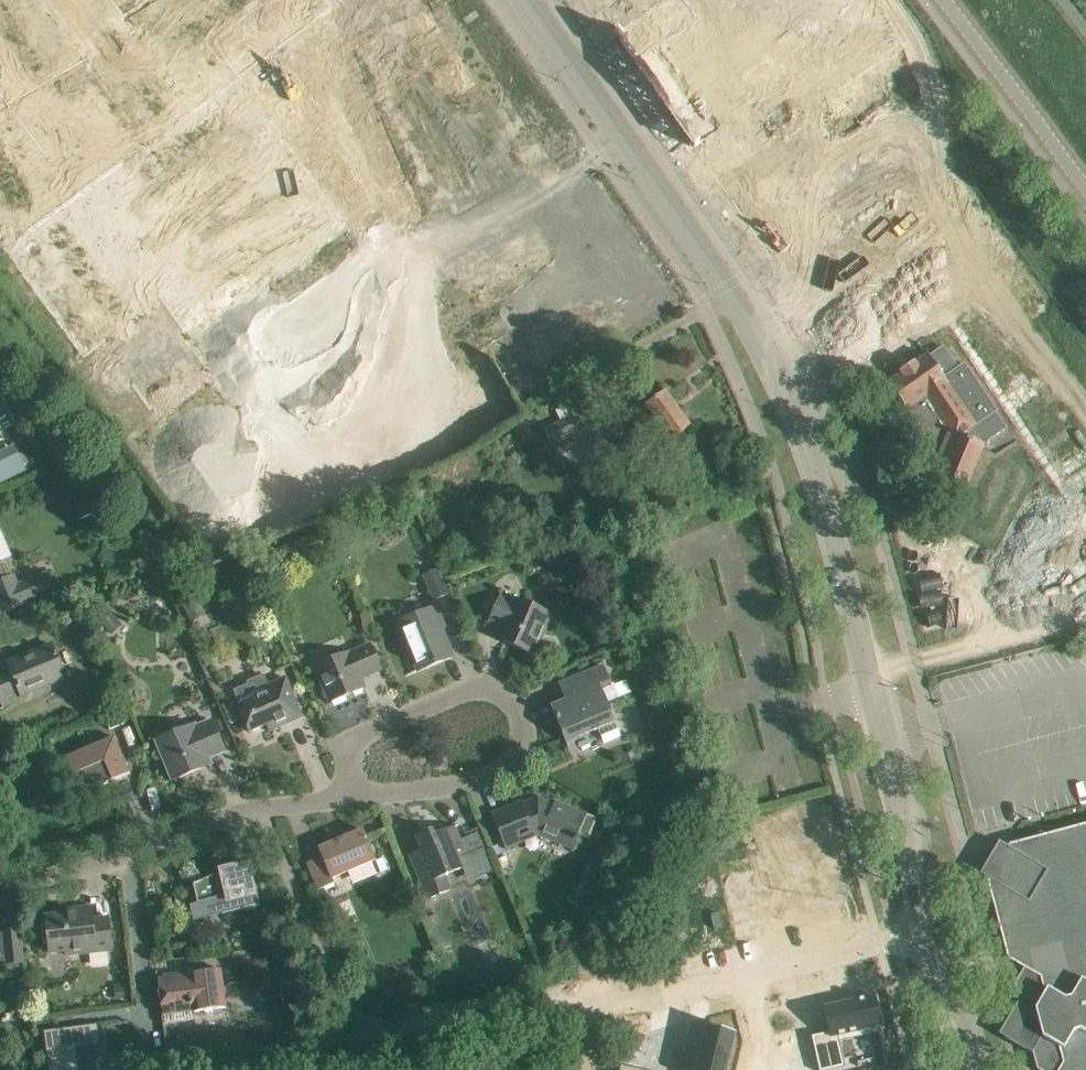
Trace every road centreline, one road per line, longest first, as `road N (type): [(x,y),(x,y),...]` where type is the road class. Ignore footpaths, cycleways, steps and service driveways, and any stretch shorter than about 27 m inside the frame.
road 1 (residential): [(924,933),(874,691),(799,428),(736,302),(527,0)]
road 2 (residential): [(351,797),(463,783),(505,765),(520,749),(519,715),(503,690),(477,686),(364,734),(351,748)]
road 3 (residential): [(0,889),(126,857),(239,812),(351,797)]
road 4 (residential): [(402,1029),(645,1004),(738,980)]
road 5 (secondary): [(1085,188),(943,0)]
road 6 (residential): [(738,980),(924,933)]

